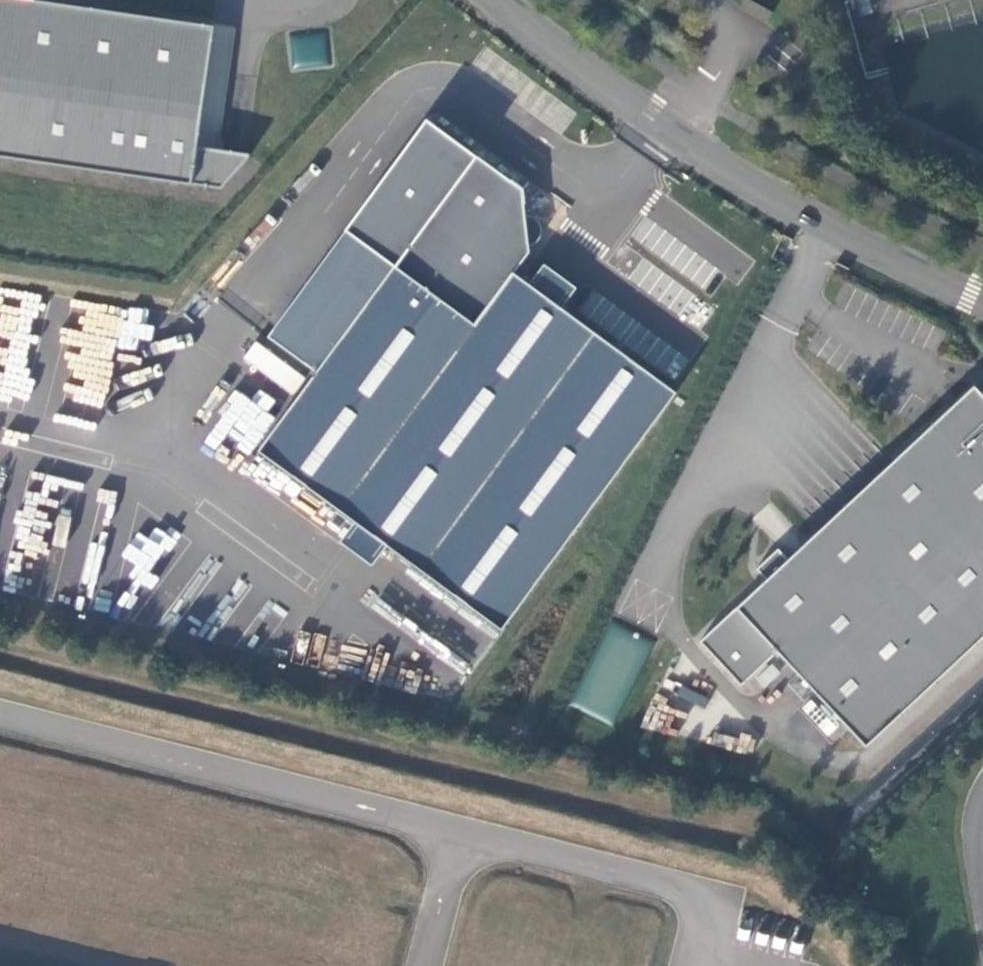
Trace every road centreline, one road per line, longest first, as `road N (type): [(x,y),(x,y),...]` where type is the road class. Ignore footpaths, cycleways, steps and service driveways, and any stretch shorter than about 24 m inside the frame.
road 1 (tertiary): [(982,303),(748,182),(497,0)]

